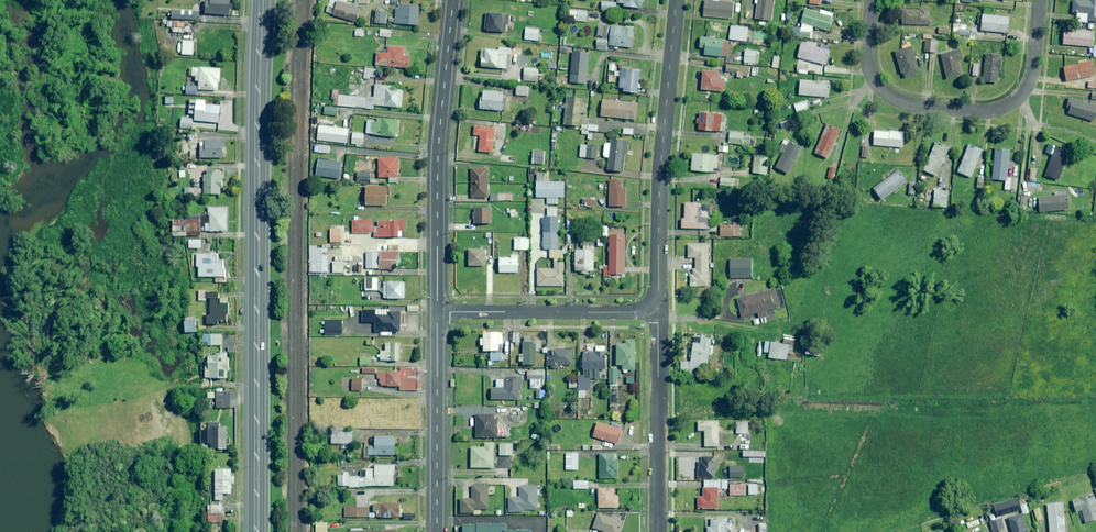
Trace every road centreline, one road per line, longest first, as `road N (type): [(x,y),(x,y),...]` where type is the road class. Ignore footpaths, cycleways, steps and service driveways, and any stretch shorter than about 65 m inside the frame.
road 1 (secondary): [(255,531),(260,0)]
road 2 (residential): [(453,0),(437,177),(437,312)]
road 3 (residential): [(657,311),(676,0)]
road 4 (residential): [(1039,0),(1032,76),(996,111),(885,94),(866,47)]
road 5 (residential): [(437,312),(657,311)]
road 6 (residential): [(657,531),(657,311)]
road 7 (residential): [(437,312),(436,531)]

